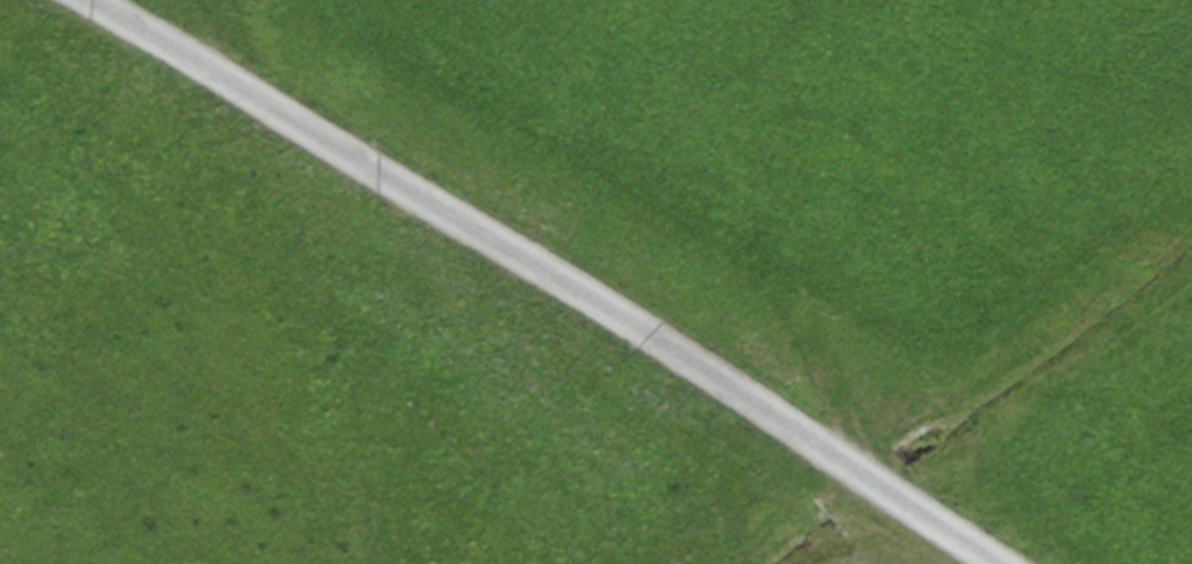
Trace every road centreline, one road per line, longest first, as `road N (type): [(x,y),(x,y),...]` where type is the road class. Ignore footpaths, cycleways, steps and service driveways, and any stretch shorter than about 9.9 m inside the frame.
road 1 (primary): [(0,544),(1068,65),(1191,24)]
road 2 (track): [(91,0),(666,344),(990,563)]

